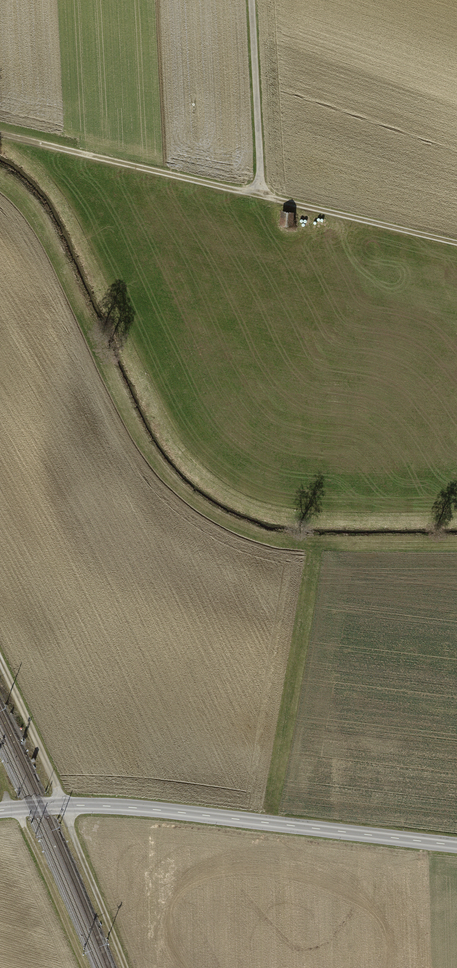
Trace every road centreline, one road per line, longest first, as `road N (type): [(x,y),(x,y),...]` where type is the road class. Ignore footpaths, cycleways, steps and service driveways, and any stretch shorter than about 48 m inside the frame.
road 1 (tertiary): [(0,811),(109,806),(456,841)]
road 2 (track): [(0,662),(126,967)]
road 3 (track): [(260,196),(0,134)]
road 4 (track): [(456,242),(260,196)]
road 5 (track): [(252,0),(260,196)]
road 6 (track): [(84,967),(16,808)]

